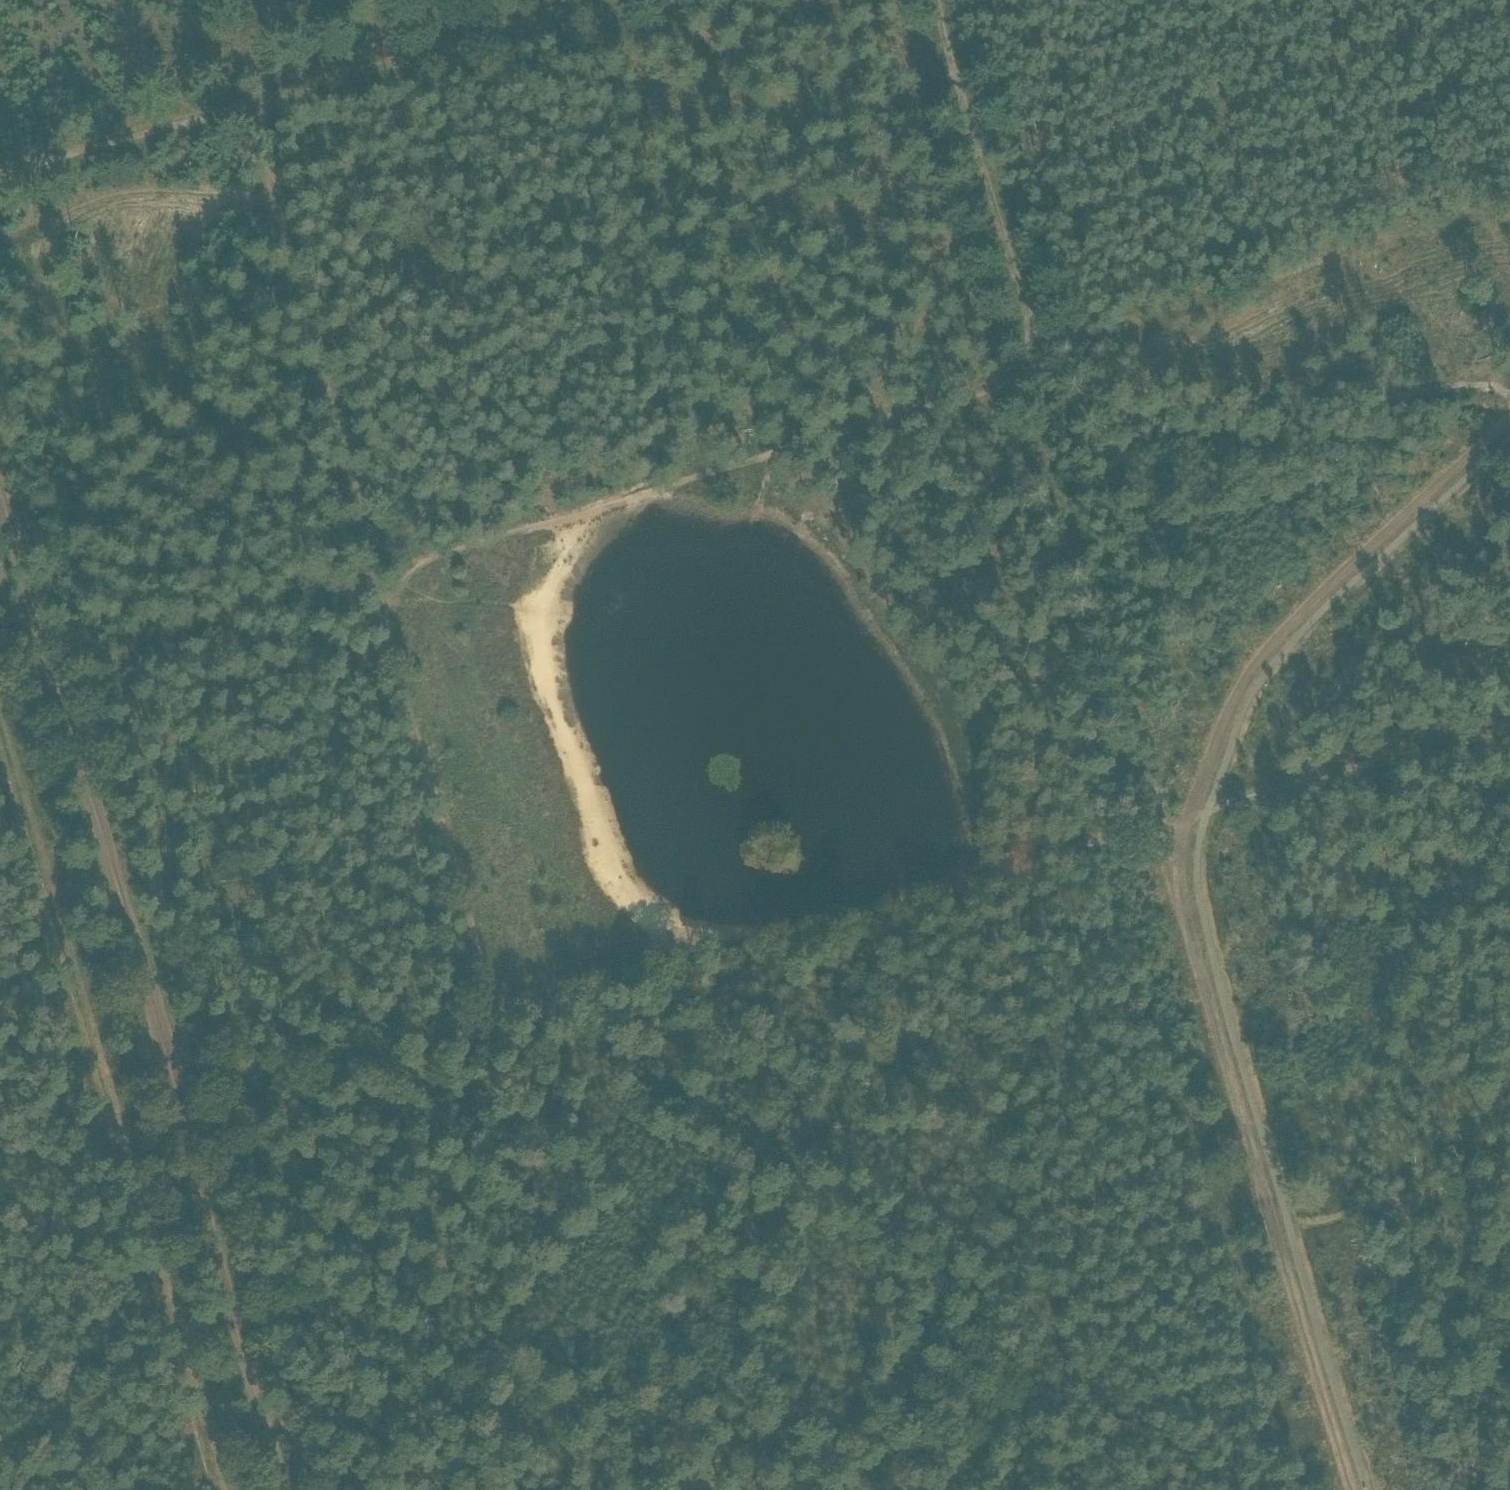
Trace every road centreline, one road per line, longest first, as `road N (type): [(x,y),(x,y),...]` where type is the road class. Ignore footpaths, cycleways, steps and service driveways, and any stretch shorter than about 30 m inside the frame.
road 1 (track): [(935,0),(1037,365),(403,569),(386,596)]
road 2 (track): [(285,1489),(0,486)]
road 3 (track): [(610,0),(254,100)]
road 4 (track): [(254,100),(0,171)]

